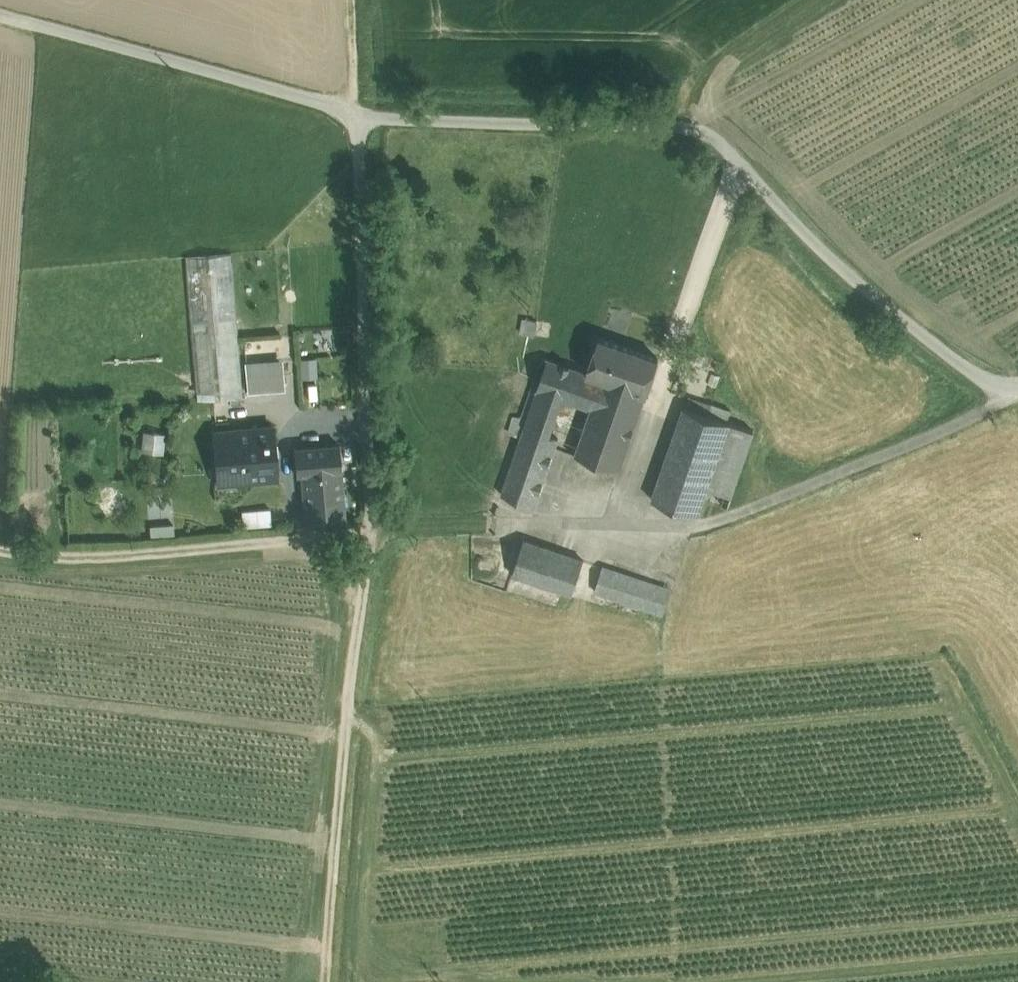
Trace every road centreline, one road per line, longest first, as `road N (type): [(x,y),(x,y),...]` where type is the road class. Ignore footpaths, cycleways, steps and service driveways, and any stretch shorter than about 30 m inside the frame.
road 1 (unclassified): [(0,18),(361,116),(702,130),(859,282),(970,374),(1017,391)]
road 2 (track): [(327,981),(374,527),(355,0)]
road 3 (track): [(1014,394),(963,426),(698,528),(374,527)]

